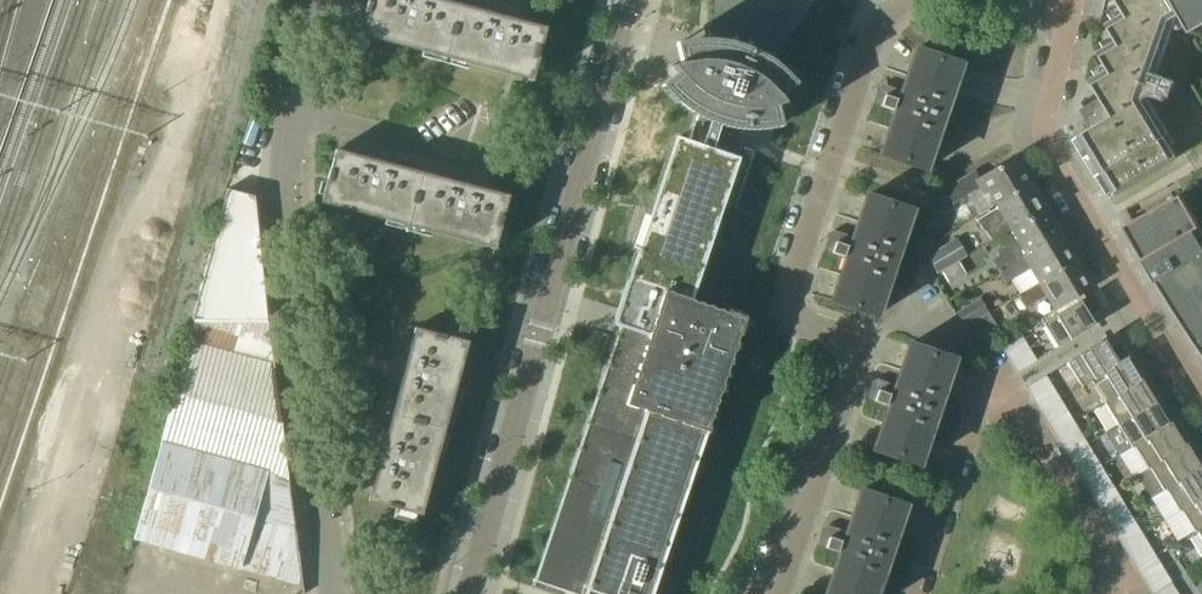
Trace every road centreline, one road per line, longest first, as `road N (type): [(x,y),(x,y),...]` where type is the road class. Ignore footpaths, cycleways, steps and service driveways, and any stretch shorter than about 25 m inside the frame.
road 1 (residential): [(779,593),(856,363),(847,340),(782,315),(877,18),(891,0)]
road 2 (unclassified): [(471,593),(630,0)]
road 3 (residential): [(335,593),(293,214),(293,110)]
road 4 (residential): [(1201,404),(1041,139),(1069,4)]
road 5 (residential): [(1111,593),(1120,588),(998,369)]
road 6 (residential): [(998,369),(919,593)]
road 7 (residential): [(293,110),(484,163)]

